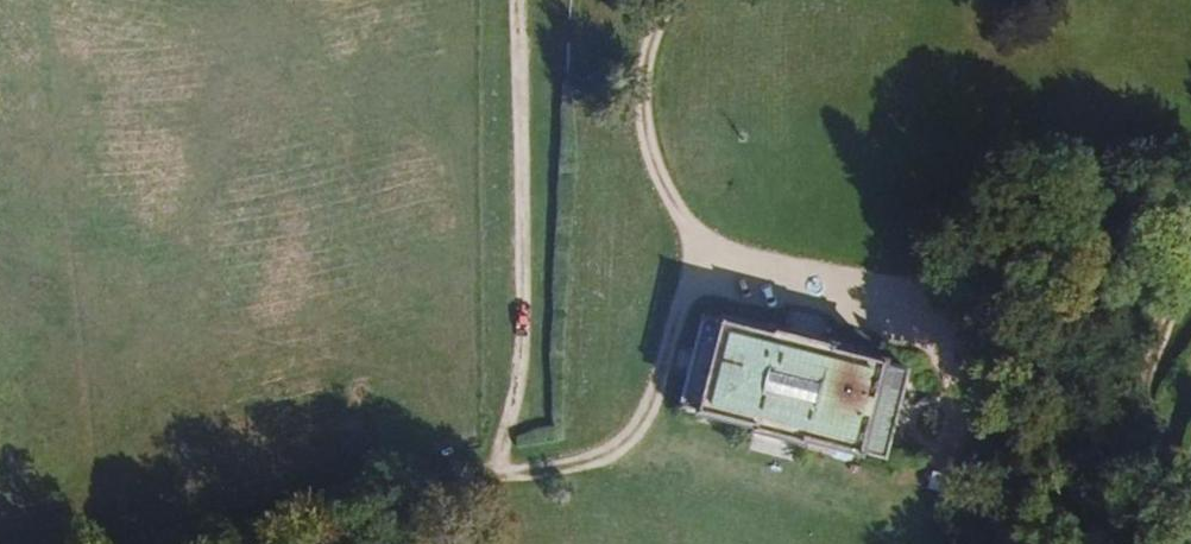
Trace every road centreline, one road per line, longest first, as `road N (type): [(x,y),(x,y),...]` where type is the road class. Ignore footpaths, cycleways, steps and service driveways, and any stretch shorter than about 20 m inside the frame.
road 1 (track): [(516,0),(523,326),(497,473),(541,473),(617,449),(657,394),(703,249)]
road 2 (track): [(674,0),(641,77),(646,135),(703,249),(937,300)]
road 3 (track): [(497,473),(363,497),(218,543)]

